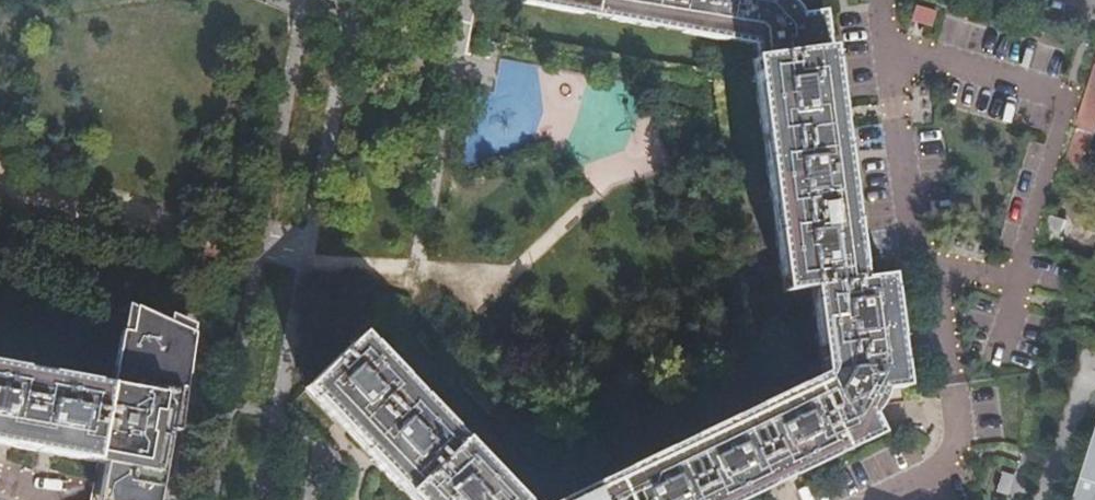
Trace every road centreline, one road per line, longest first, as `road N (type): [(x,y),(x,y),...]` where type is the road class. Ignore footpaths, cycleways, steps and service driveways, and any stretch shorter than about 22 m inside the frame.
road 1 (residential): [(875,0),(959,428),(946,470),(881,499)]

